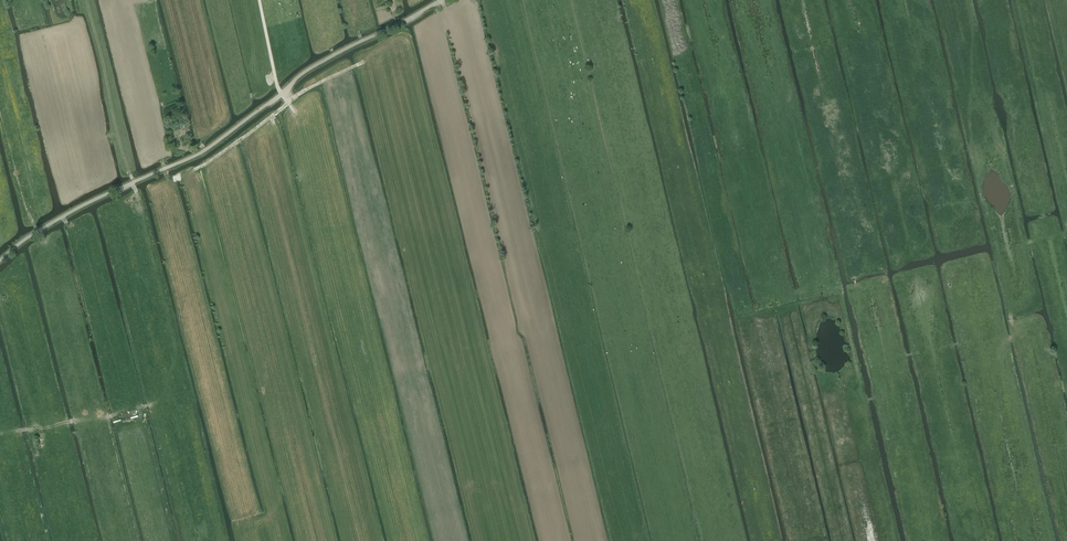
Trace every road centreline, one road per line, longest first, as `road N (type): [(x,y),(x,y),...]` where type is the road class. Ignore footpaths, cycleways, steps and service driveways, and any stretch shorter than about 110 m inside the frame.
road 1 (track): [(133,182),(88,0)]
road 2 (unclassified): [(281,94),(311,68),(440,0)]

